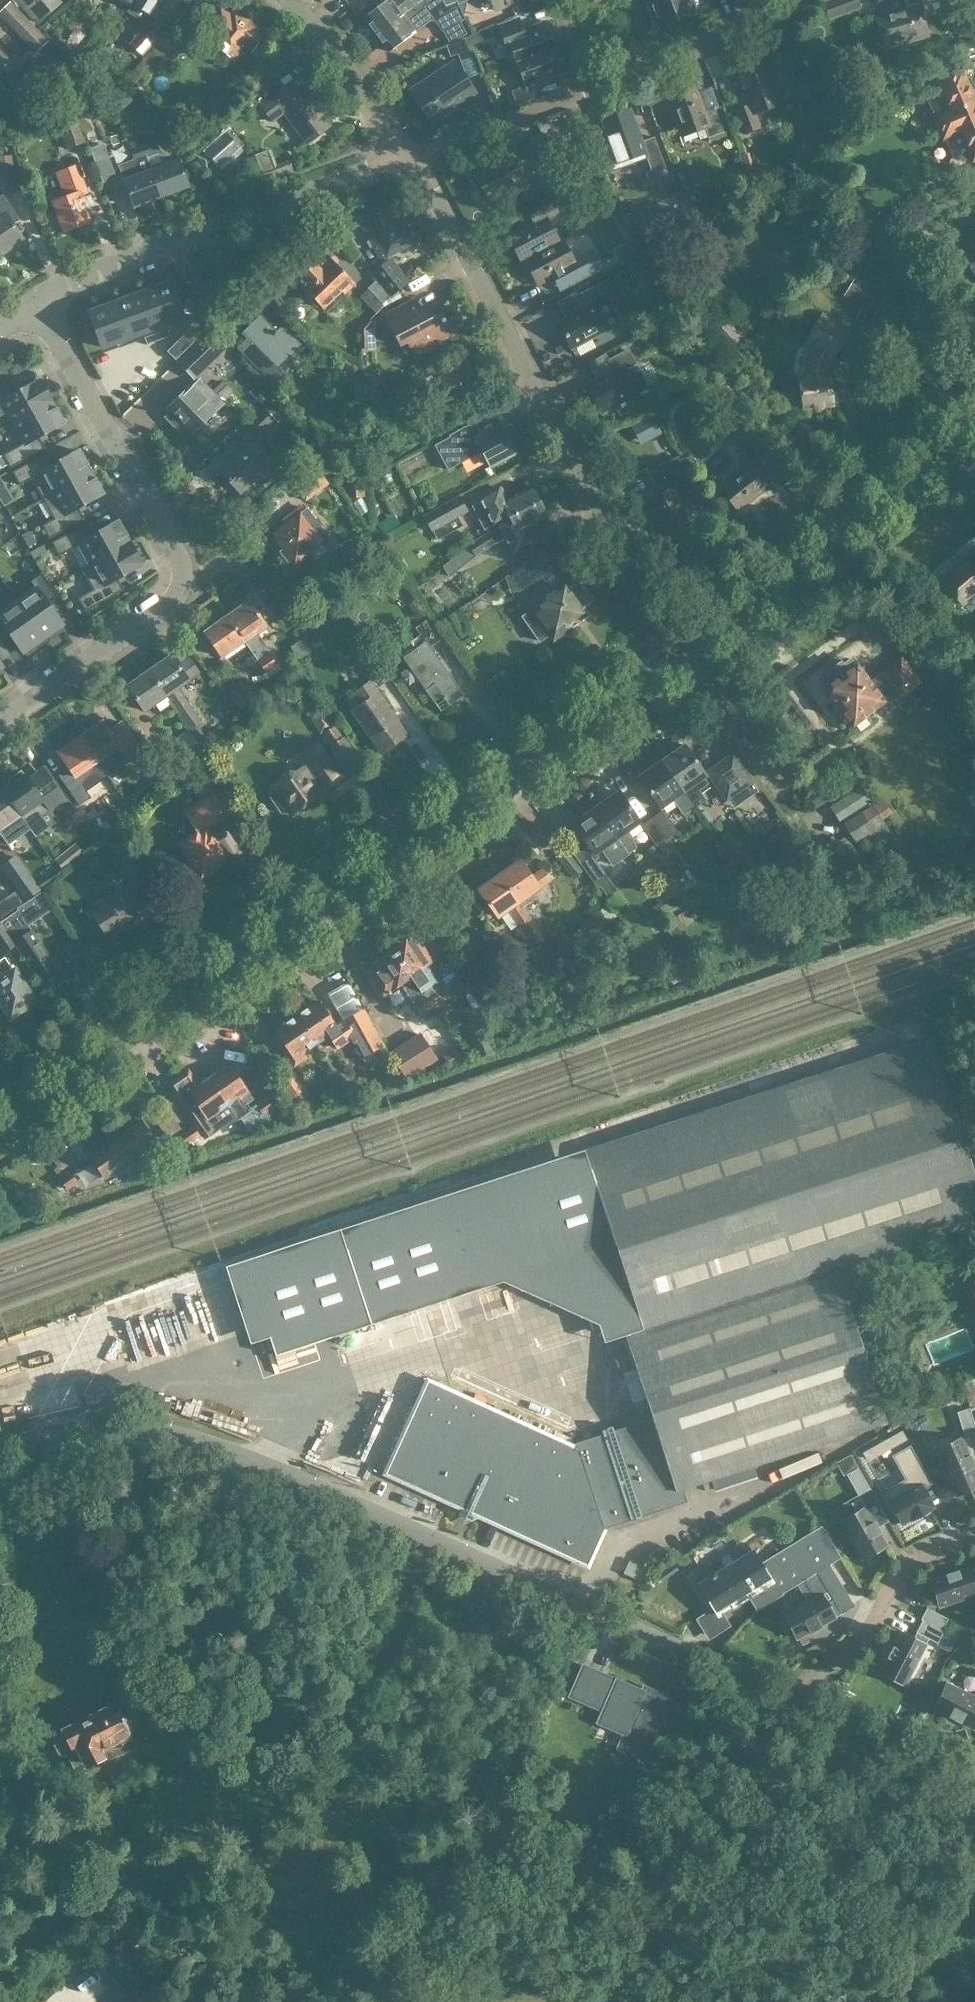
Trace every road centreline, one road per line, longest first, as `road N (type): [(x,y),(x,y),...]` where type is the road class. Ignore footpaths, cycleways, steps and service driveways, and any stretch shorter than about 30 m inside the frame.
road 1 (unclassified): [(797,1699),(222,1449),(133,1427),(0,1446)]
road 2 (secondary): [(0,1121),(681,652)]
road 3 (residential): [(681,652),(406,159)]
road 4 (residential): [(0,725),(172,610),(185,575),(35,301)]
road 5 (residential): [(35,301),(177,240),(406,159)]
road 6 (secondary): [(681,652),(883,498),(974,414)]
road 7 (residential): [(797,1699),(807,1680),(855,1649),(914,1560),(974,1531)]
road 8 (residential): [(591,87),(802,0)]
road 9 (residential): [(406,159),(335,53),(286,0)]
road 10 (residential): [(406,159),(591,87)]
road 11 (unclassified): [(974,1783),(797,1699)]

